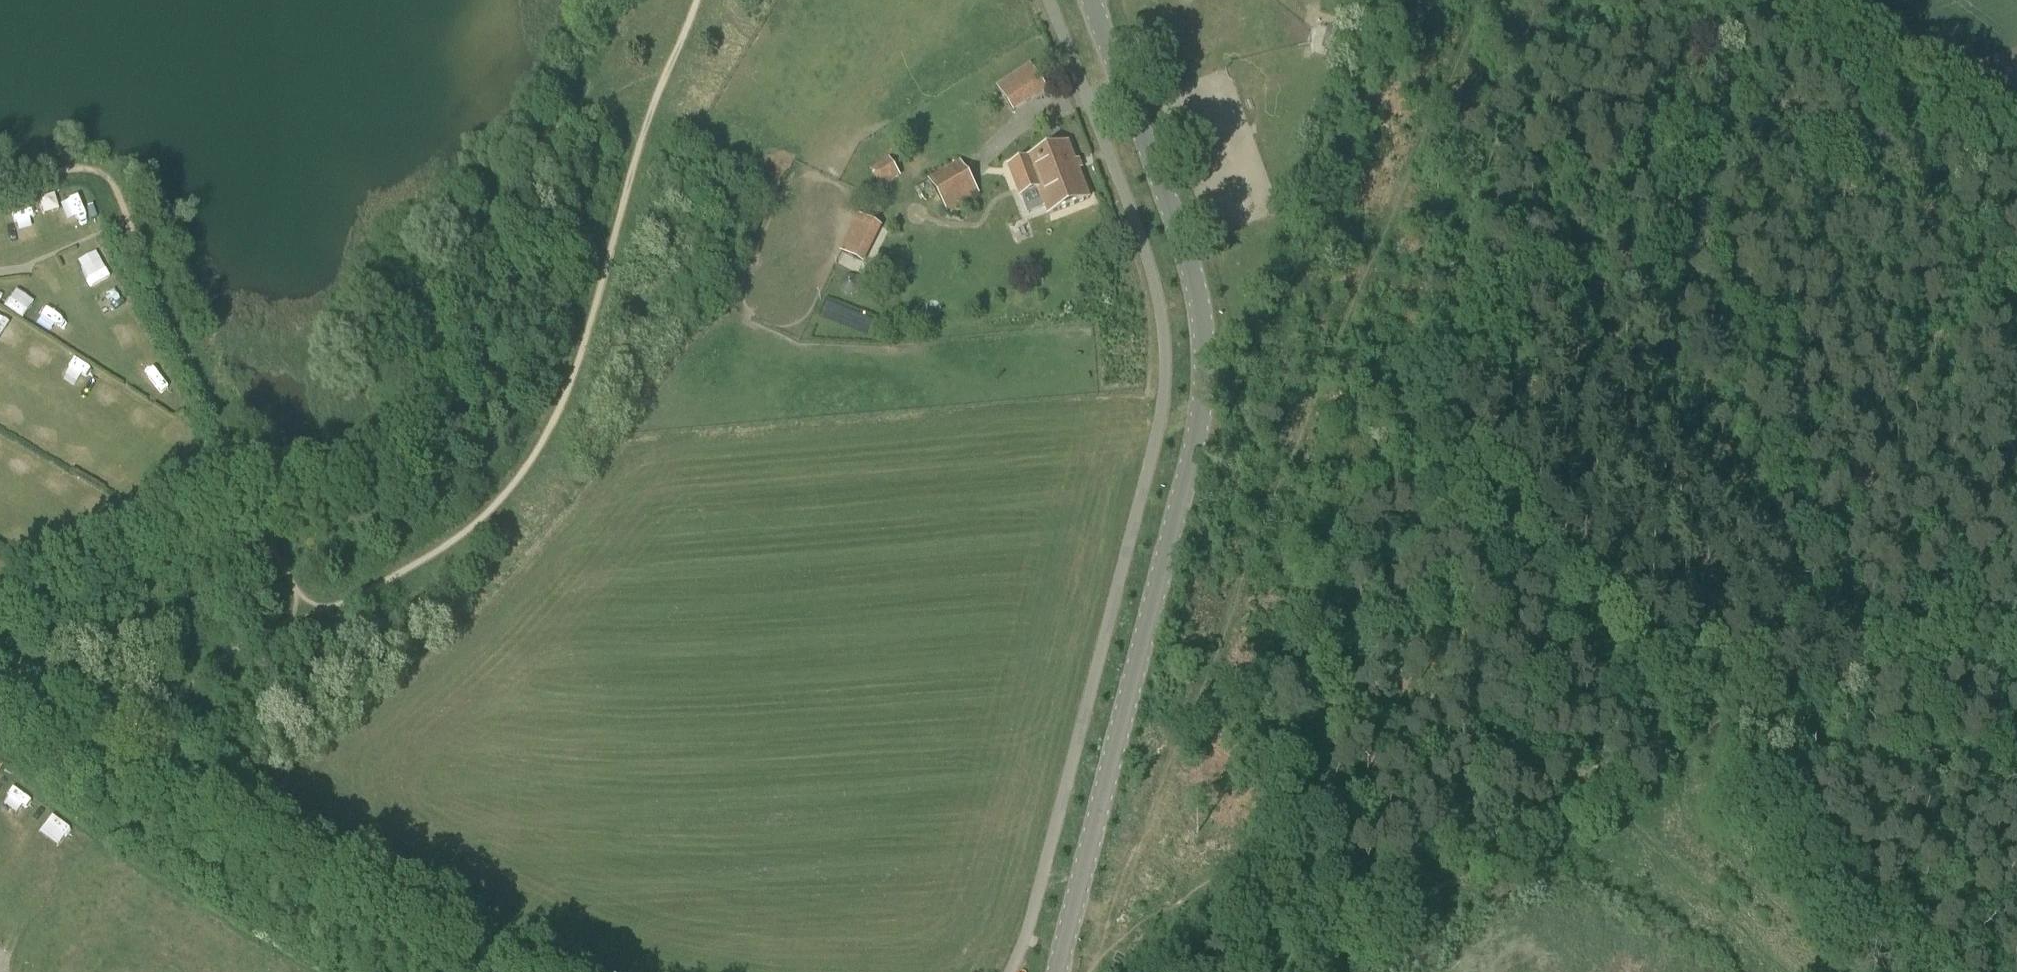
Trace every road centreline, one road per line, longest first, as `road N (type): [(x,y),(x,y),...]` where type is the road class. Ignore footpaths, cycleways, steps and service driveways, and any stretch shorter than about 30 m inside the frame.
road 1 (tertiary): [(1057,971),(1191,452),(1203,354),(1193,274),(1091,0)]
road 2 (track): [(524,971),(380,896),(0,667)]

